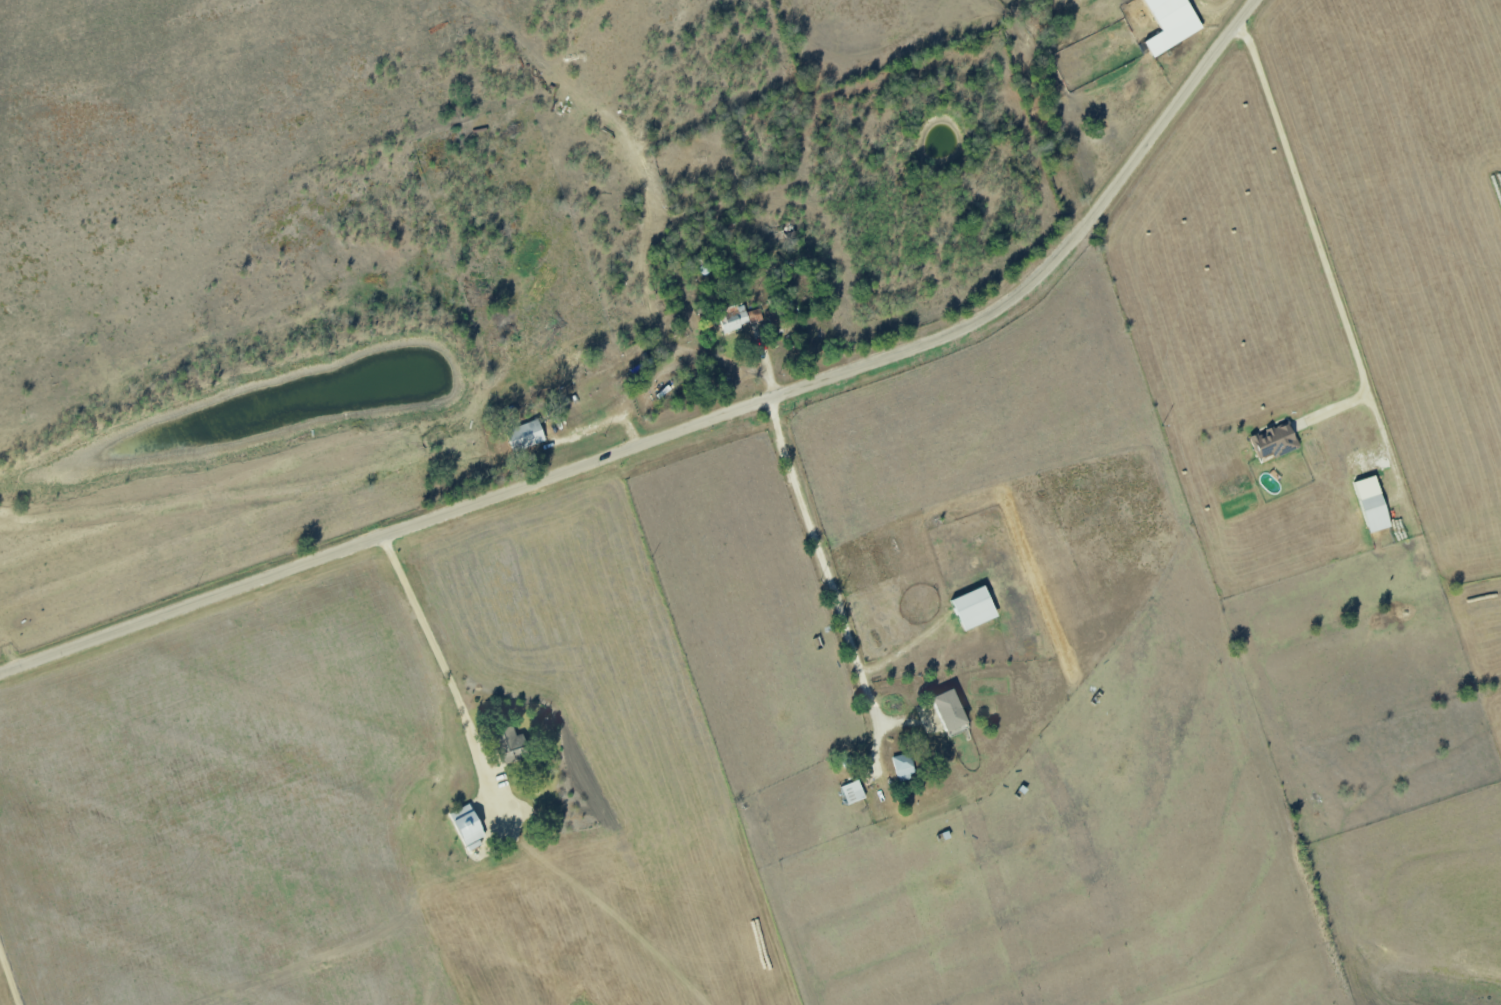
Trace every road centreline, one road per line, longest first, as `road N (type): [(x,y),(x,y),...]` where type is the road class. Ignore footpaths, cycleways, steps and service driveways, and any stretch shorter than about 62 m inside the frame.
road 1 (residential): [(0,672),(991,315),(1069,246),(1256,0)]

